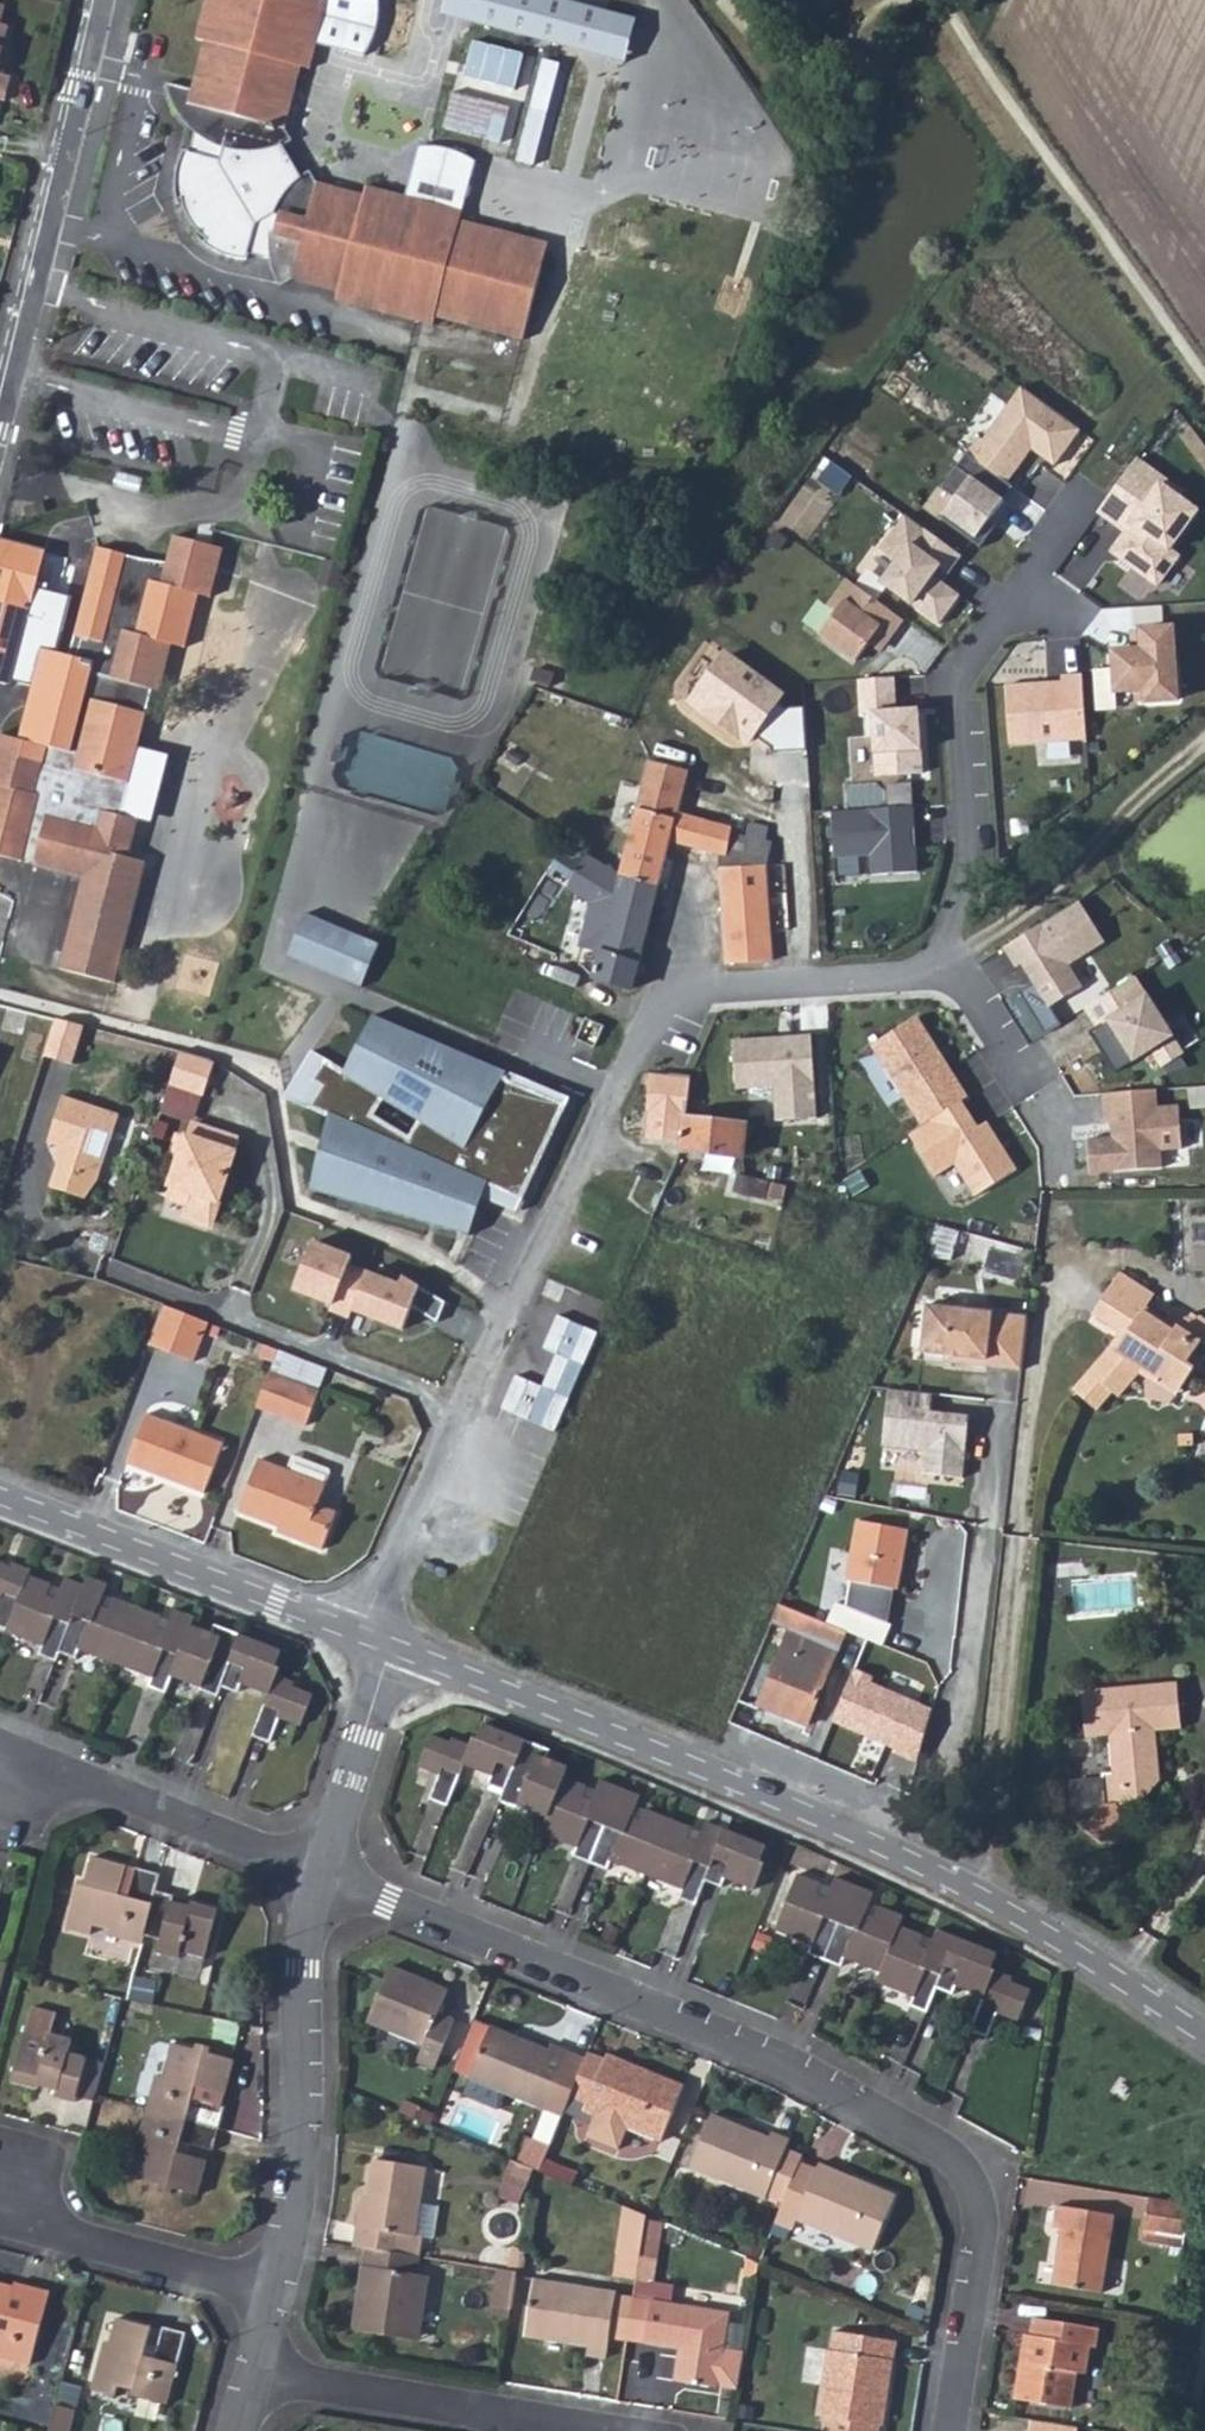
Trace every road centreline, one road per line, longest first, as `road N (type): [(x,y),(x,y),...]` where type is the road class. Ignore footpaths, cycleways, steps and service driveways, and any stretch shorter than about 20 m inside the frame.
road 1 (residential): [(938,975),(729,989),(630,1011),(359,1634)]
road 2 (residential): [(953,2430),(981,2229),(974,2188),(948,2152),(704,2022),(322,1872)]
road 3 (tertiary): [(394,1647),(912,1863),(1204,2038)]
road 4 (residential): [(943,959),(974,827),(964,678),(1113,461)]
road 5 (residential): [(322,1872),(306,1935),(297,2208),(278,2289)]
road 6 (tertiary): [(0,1495),(359,1634)]
road 7 (track): [(1204,743),(1139,795),(1030,906),(943,959)]
road 8 (residential): [(322,1872),(98,1796),(0,1777)]
road 9 (residential): [(0,406),(76,93)]
road 10 (residential): [(278,2289),(90,2239),(15,2179)]
road 11 (residential): [(254,2377),(528,2430)]
road 12 (residential): [(394,1647),(322,1872)]
road 13 (residential): [(938,975),(1031,1076),(1052,1106),(1064,1152)]

